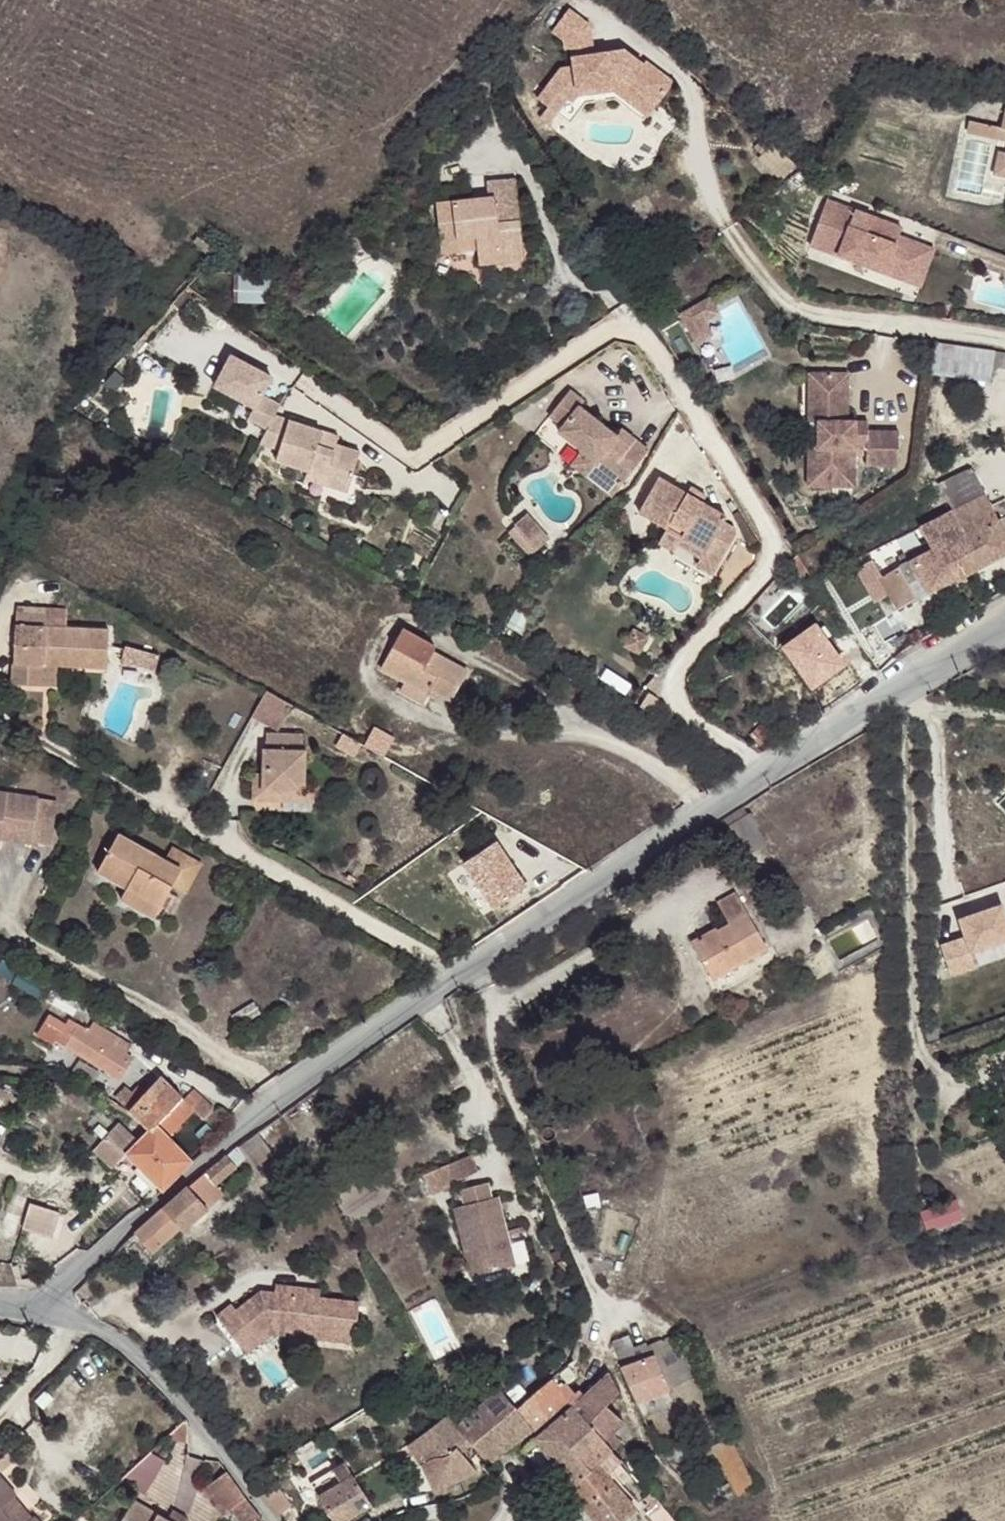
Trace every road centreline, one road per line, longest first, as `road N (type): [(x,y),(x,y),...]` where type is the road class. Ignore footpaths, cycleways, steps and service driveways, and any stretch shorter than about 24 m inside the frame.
road 1 (residential): [(35,1306),(243,1136),(280,1093),(695,809),(1004,624)]
road 2 (residential): [(35,1306),(118,1339),(139,1356),(274,1520)]

